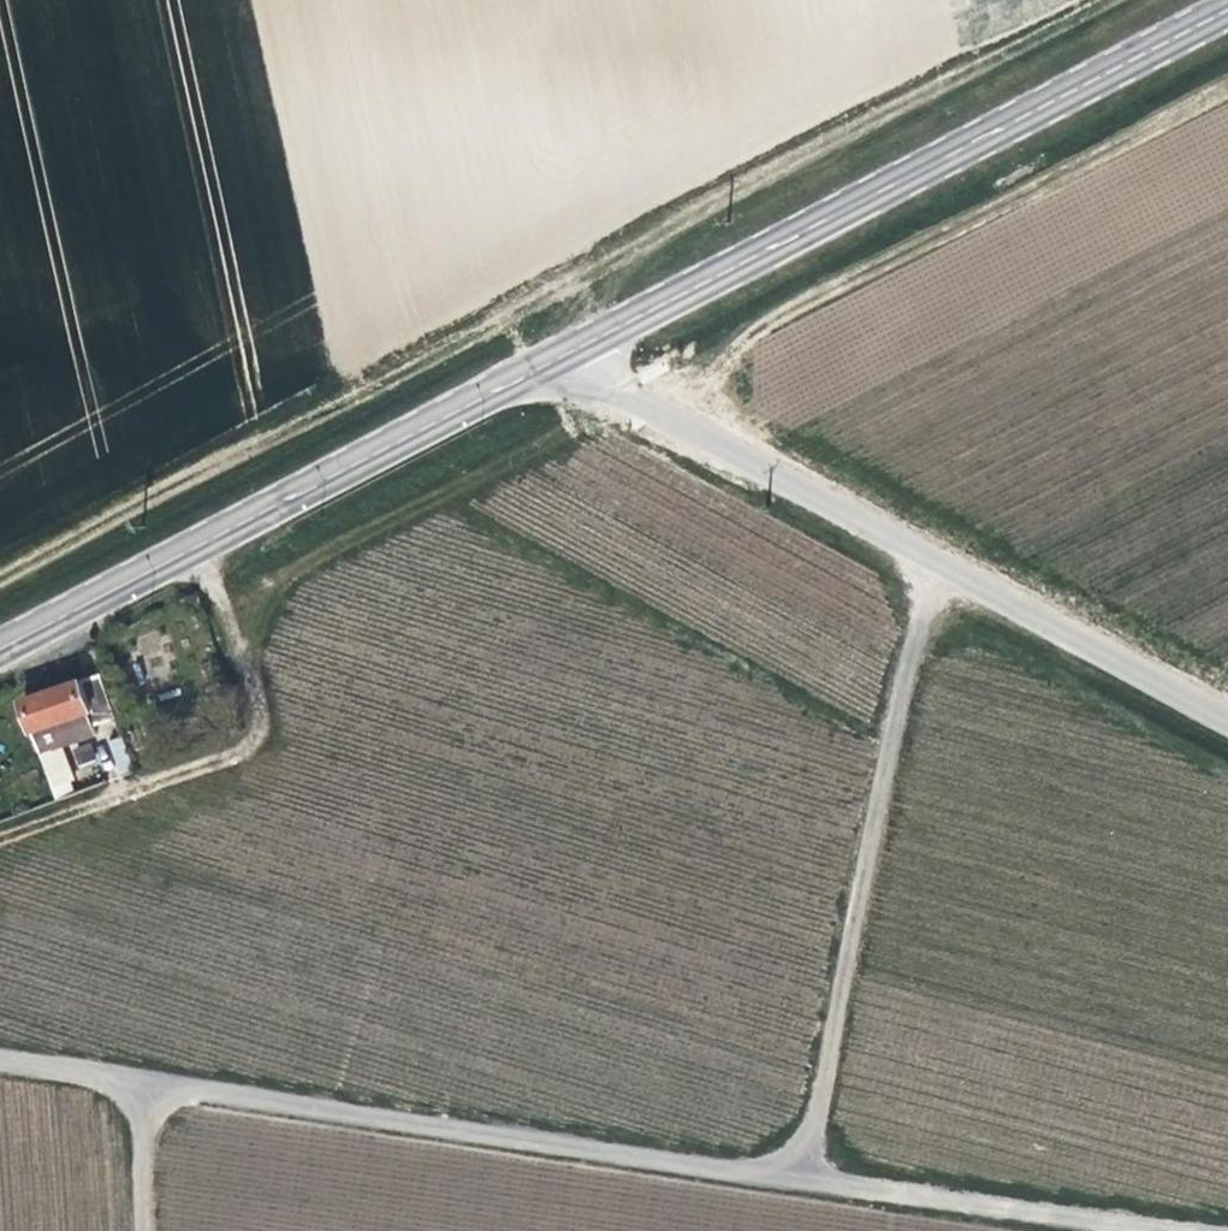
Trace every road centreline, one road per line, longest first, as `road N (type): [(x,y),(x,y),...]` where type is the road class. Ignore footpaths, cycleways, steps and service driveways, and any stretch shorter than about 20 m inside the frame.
road 1 (track): [(0,575),(1097,0)]
road 2 (unclassified): [(0,1059),(804,1175)]
road 3 (unclassified): [(561,355),(1227,727)]
road 4 (primary): [(561,355),(1227,8)]
road 5 (track): [(1227,99),(768,330),(680,425)]
road 6 (primary): [(0,647),(561,355)]
road 7 (track): [(804,1175),(929,564)]
road 8 (track): [(205,540),(252,668),(267,740),(0,838)]
road 9 (track): [(804,1175),(1227,1228)]
road 10 (track): [(137,1082),(146,1230)]

